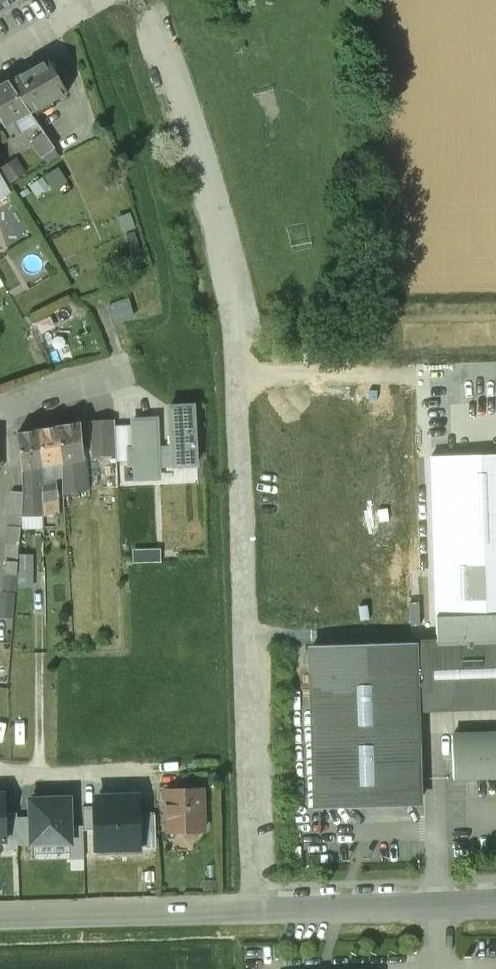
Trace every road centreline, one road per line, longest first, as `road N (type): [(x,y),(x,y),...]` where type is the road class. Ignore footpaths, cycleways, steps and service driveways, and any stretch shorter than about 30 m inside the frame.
road 1 (track): [(135,0),(210,190),(235,331),(255,914)]
road 2 (residential): [(495,905),(0,921)]
road 3 (residential): [(0,412),(130,378)]

